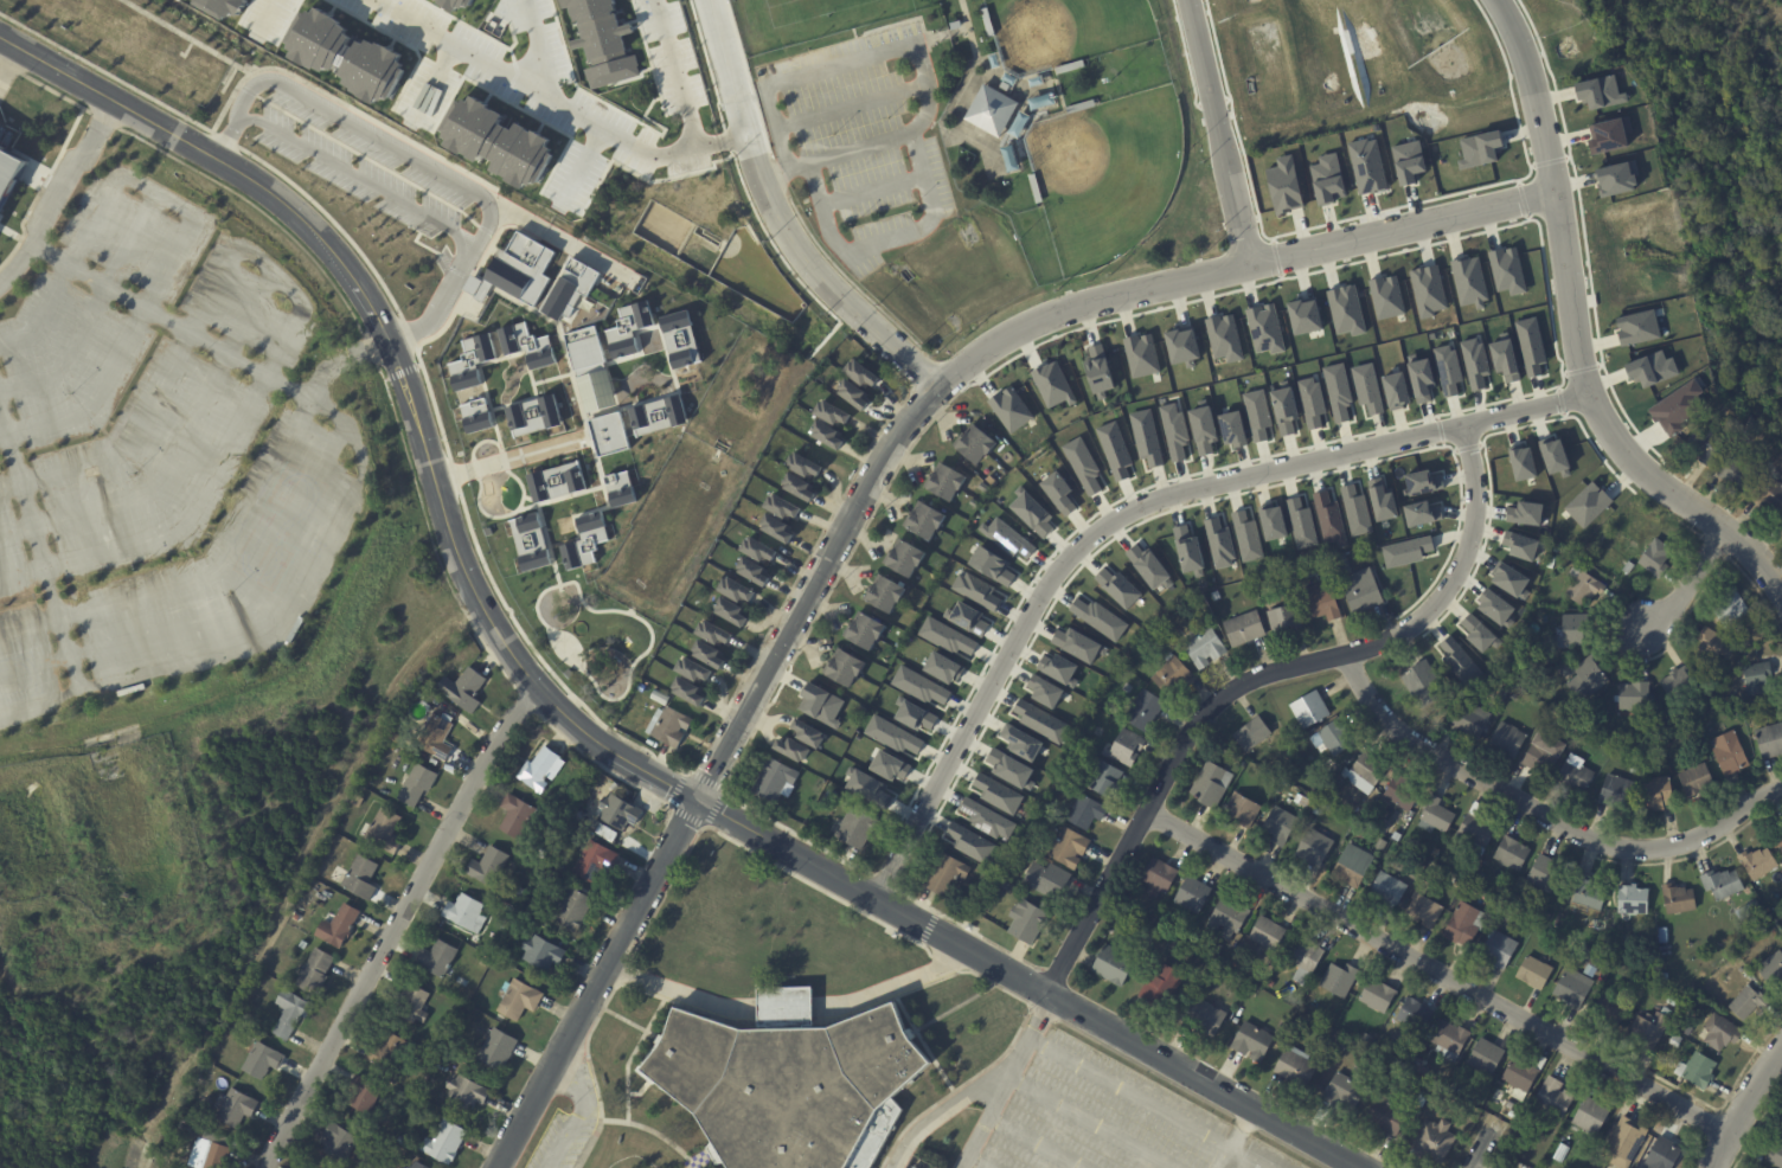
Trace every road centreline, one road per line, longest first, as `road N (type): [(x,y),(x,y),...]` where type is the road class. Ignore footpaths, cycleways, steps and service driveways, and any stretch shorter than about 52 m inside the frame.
road 1 (residential): [(696,798),(889,445),(934,386),(988,346),(1083,304),(1556,193)]
road 2 (residential): [(0,37),(249,178),(323,242),(390,344),(454,548),(498,634),(539,691),(589,736),(696,798)]
road 3 (residential): [(872,897),(1041,591),(1101,528),(1182,492),(1588,396)]
road 4 (residential): [(1045,993),(1204,712),(1259,676),(1395,636),(1442,596),(1468,547),(1475,508),(1461,425)]
road 5 (residential): [(696,798),(1361,1167)]
road 6 (residential): [(1781,588),(1770,566),(1653,481),(1588,396),(1532,85),(1499,0)]
road 7 (residential): [(1145,811),(1727,1134)]
road 8 (residential): [(265,1167),(494,740),(539,691)]
road 9 (residential): [(1347,655),(1373,706),(1408,739),(1609,846),(1678,845),(1781,791)]
road 10 (residential): [(934,386),(793,239),(752,152),(710,0)]
road 11 (residential): [(496,1167),(696,798)]
road 12 (residential): [(1251,264),(1189,0)]
road 13 (residential): [(1781,1046),(1709,1167)]
road 14 (residential): [(1640,625),(1677,603),(1725,530)]

